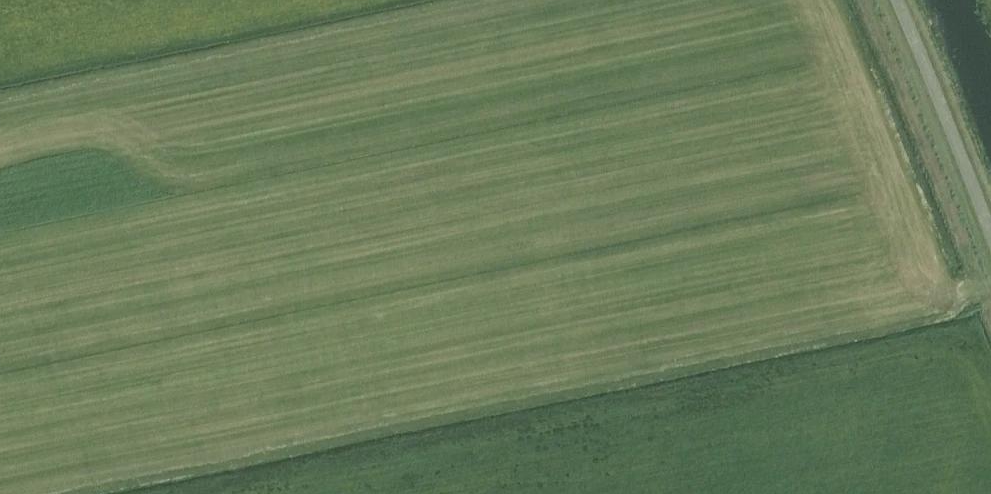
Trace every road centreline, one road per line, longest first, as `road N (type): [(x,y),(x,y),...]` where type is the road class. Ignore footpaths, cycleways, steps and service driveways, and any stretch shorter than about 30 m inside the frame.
road 1 (unclassified): [(990,230),(895,0)]

